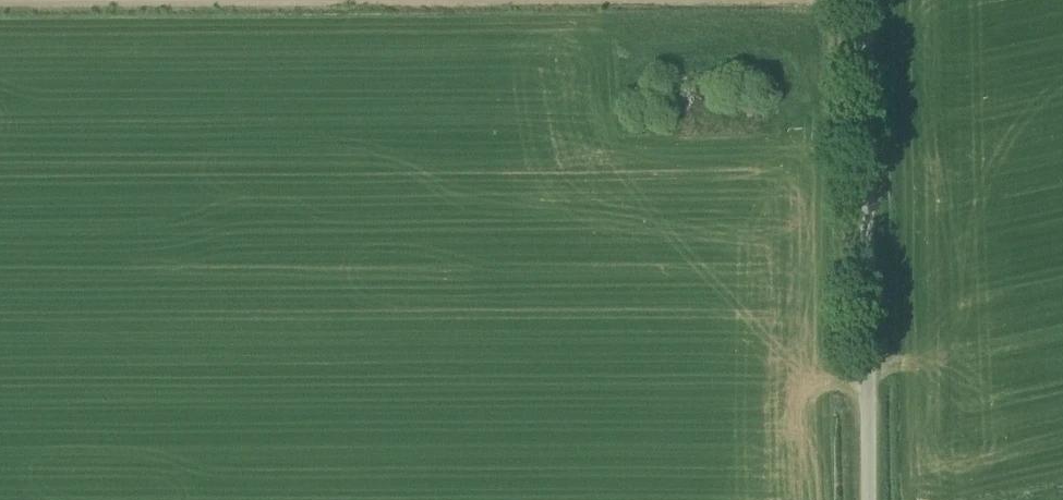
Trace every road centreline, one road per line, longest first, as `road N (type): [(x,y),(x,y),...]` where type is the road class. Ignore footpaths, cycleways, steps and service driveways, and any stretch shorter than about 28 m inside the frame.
road 1 (unclassified): [(870,499),(864,0)]

